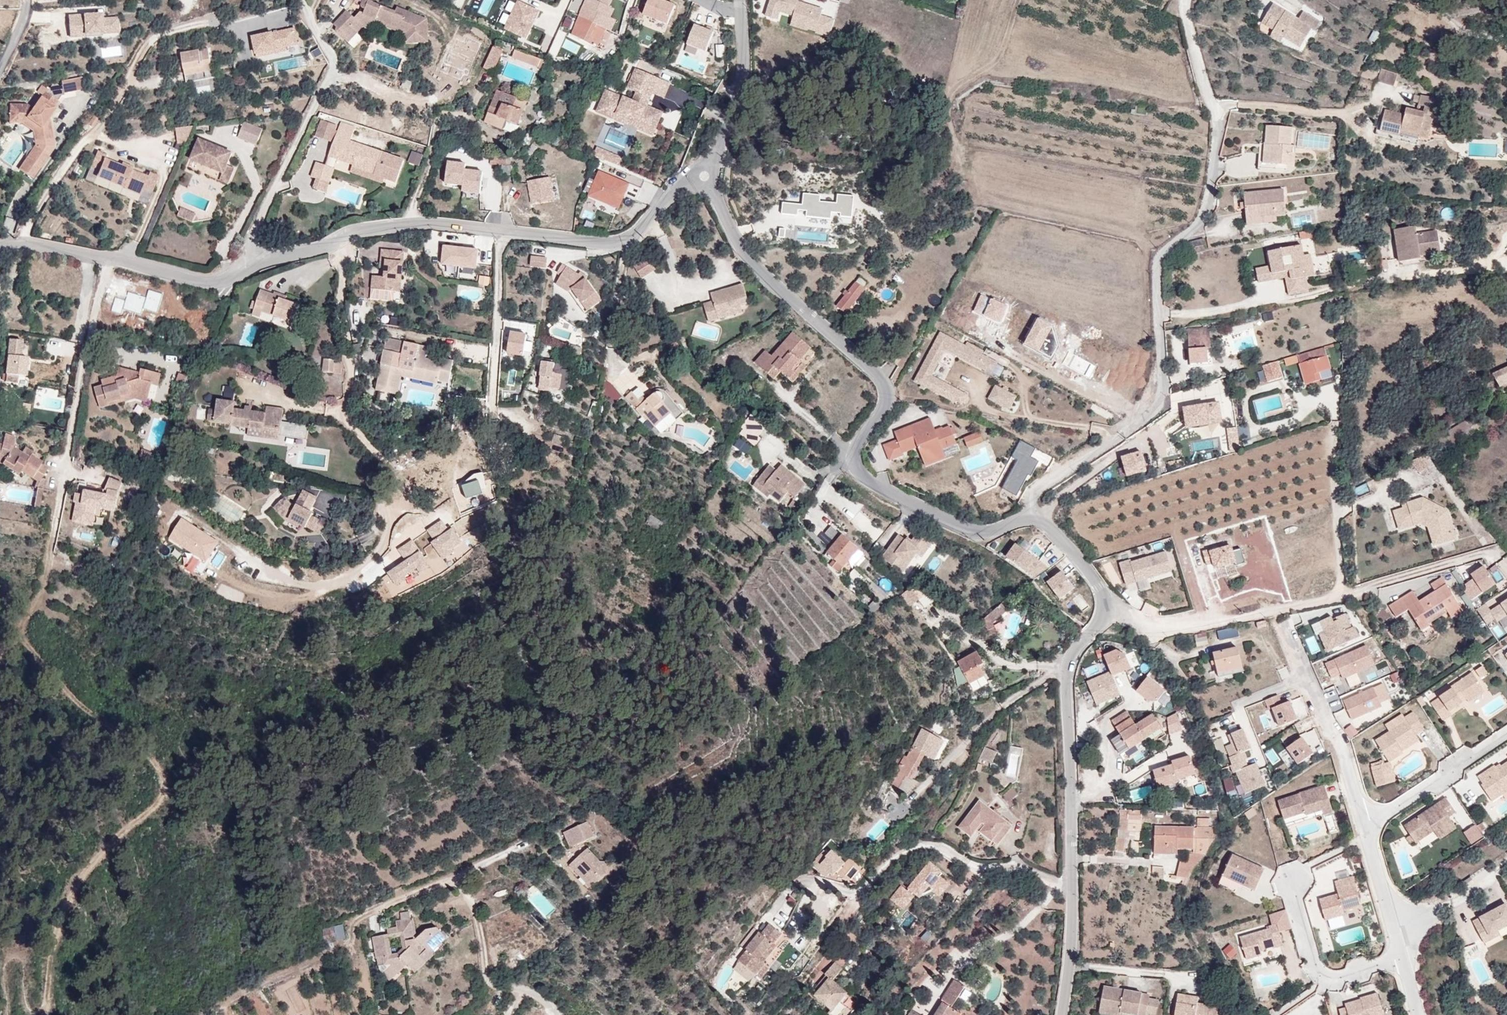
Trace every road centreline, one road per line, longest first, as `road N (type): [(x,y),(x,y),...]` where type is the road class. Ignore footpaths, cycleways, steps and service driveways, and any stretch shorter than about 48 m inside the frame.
road 1 (residential): [(1187,0),(1218,135),(1206,209),(1166,251),(1160,271),(1162,398),(1153,414),(1043,485),(1031,515)]
road 2 (residential): [(707,179),(747,255),(883,382),(887,400),(879,420),(852,449)]
road 3 (residential): [(1073,884),(1019,866),(975,866),(944,847),(924,845),(901,851),(855,890),(804,879),(775,905)]
road 4 (residential): [(341,237),(352,253),(338,316),(355,382),(340,411),(384,465),(371,539)]
road 5 (residential): [(254,264),(251,247),(335,63),(301,0)]
road 6 (residential): [(254,264),(220,285),(201,284),(21,242)]
road 7 (residential): [(1274,610),(1339,742),(1367,825)]
road 8 (residential): [(707,179),(675,190),(635,239),(610,247),(500,233)]
road 9 (residential): [(1068,668),(1073,884)]
road 10 (residential): [(844,465),(878,491),(984,532),(1031,515)]
road 11 (residential): [(1031,515),(1088,560),(1109,601),(1068,668)]
road 12 (residential): [(21,242),(131,84)]
road 13 (residential): [(500,233),(491,418)]
road 14 (residential): [(741,0),(740,92),(707,179)]
road 15 (residential): [(1294,885),(1321,976),(1337,982),(1405,957)]
road 16 (residential): [(1506,733),(1367,825)]
road 17 (residential): [(500,233),(412,223),(341,237)]
road 18 (residential): [(1053,673),(1005,702),(933,776)]
road 19 (residential): [(1053,673),(1049,665),(999,660),(935,611)]
road 20 (residential): [(1073,884),(1062,1014)]
road 21 (residential): [(1397,930),(1506,868)]

